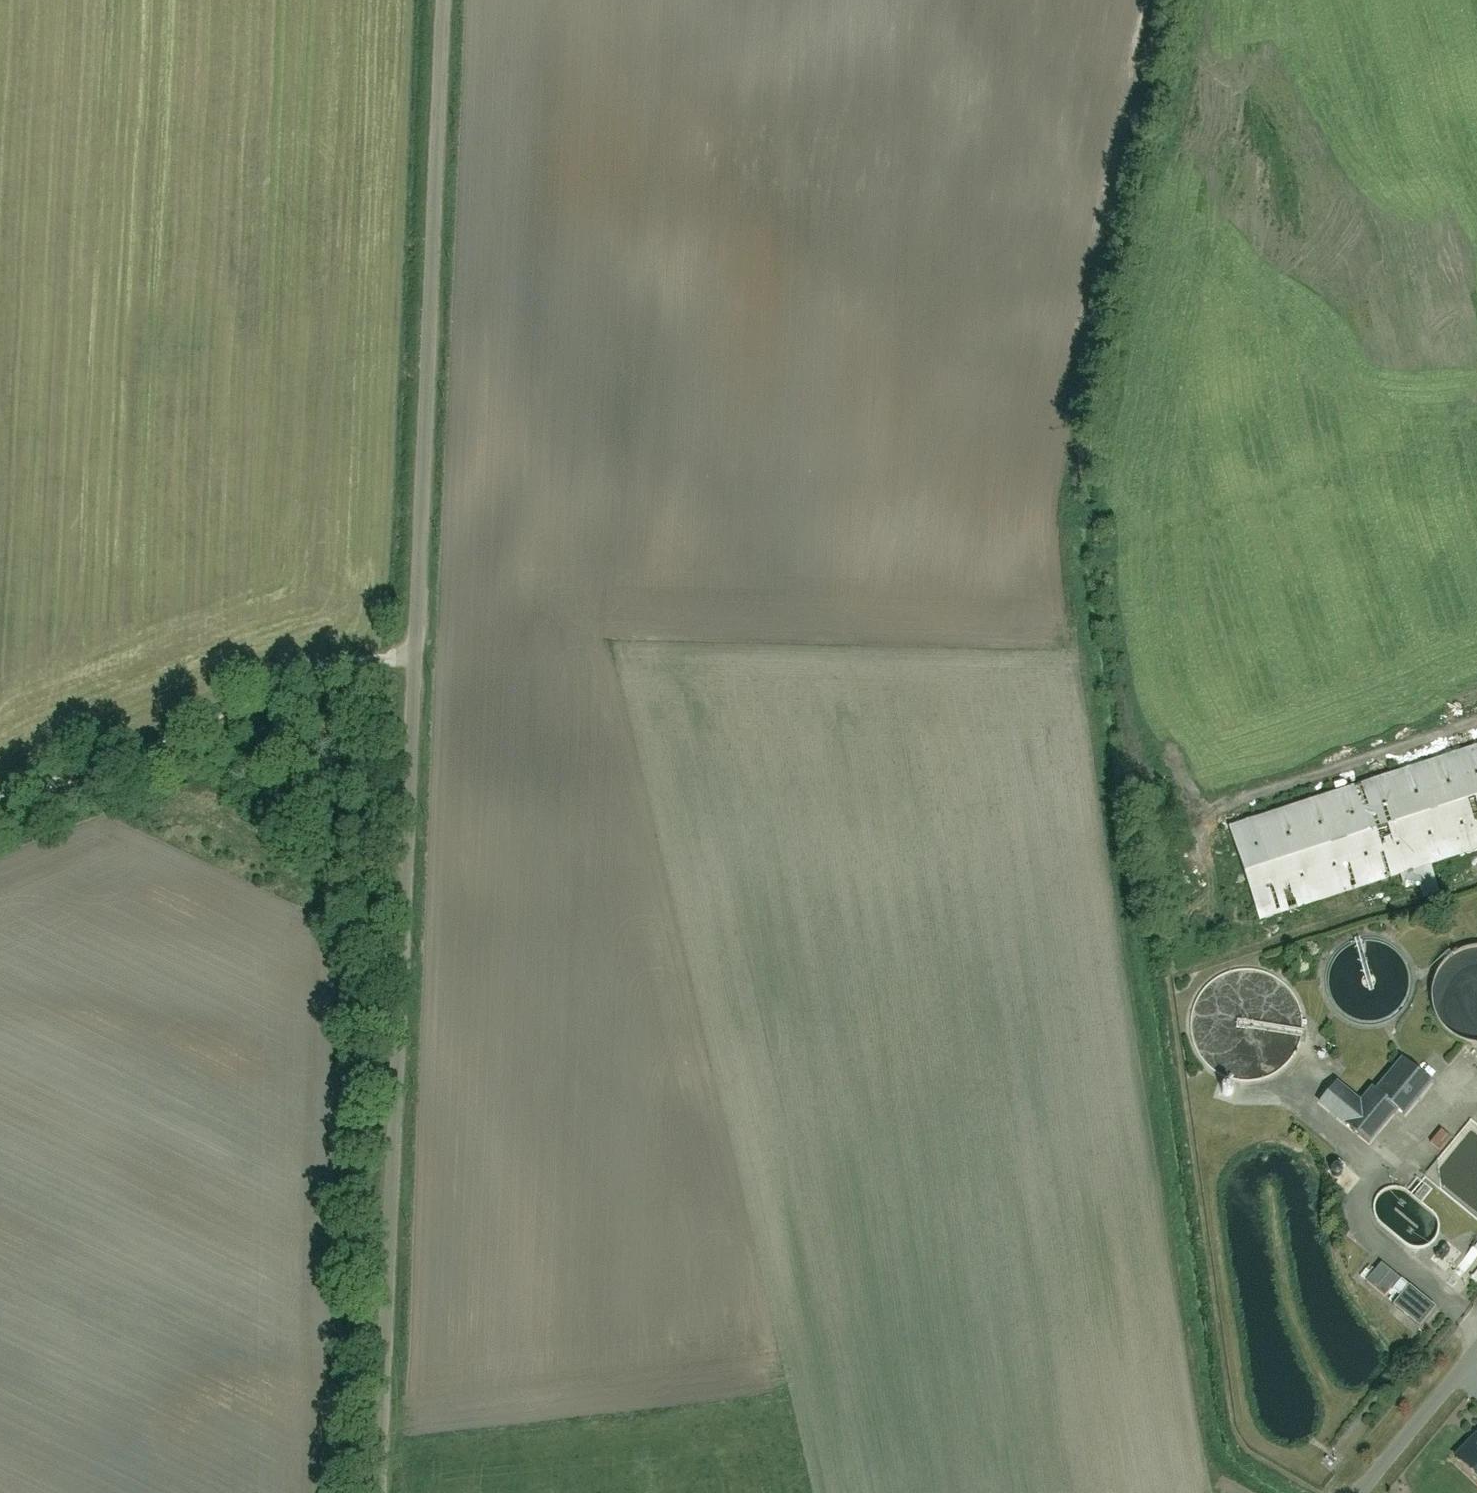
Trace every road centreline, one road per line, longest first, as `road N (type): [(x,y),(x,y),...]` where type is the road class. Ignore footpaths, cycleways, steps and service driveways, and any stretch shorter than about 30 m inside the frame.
road 1 (residential): [(381,1492),(445,0)]
road 2 (residential): [(1476,1350),(1358,1492)]

